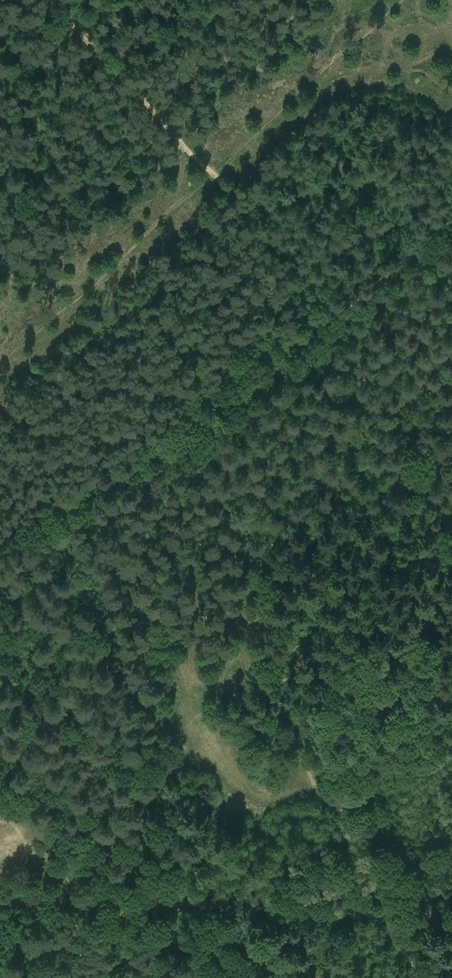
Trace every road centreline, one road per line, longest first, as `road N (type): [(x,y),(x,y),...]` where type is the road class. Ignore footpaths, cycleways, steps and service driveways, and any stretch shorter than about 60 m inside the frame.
road 1 (unclassified): [(0,907),(223,906),(451,919)]
road 2 (track): [(0,361),(211,175)]
road 3 (track): [(403,916),(304,673)]
road 4 (track): [(211,175),(49,0)]
road 5 (track): [(379,851),(344,823),(246,787)]

